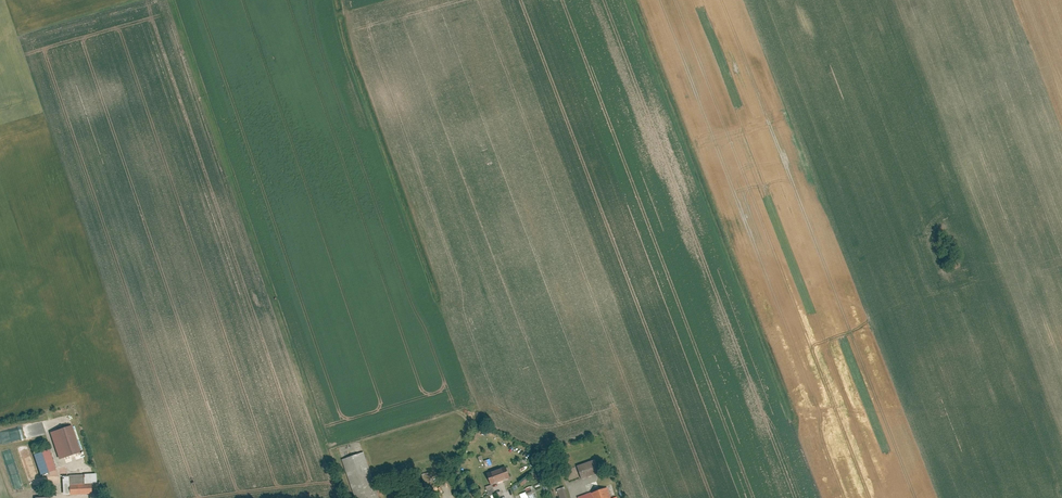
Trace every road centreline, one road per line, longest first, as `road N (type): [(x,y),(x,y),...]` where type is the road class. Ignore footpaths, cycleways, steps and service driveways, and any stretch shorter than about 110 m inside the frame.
road 1 (track): [(337,497),(199,92)]

